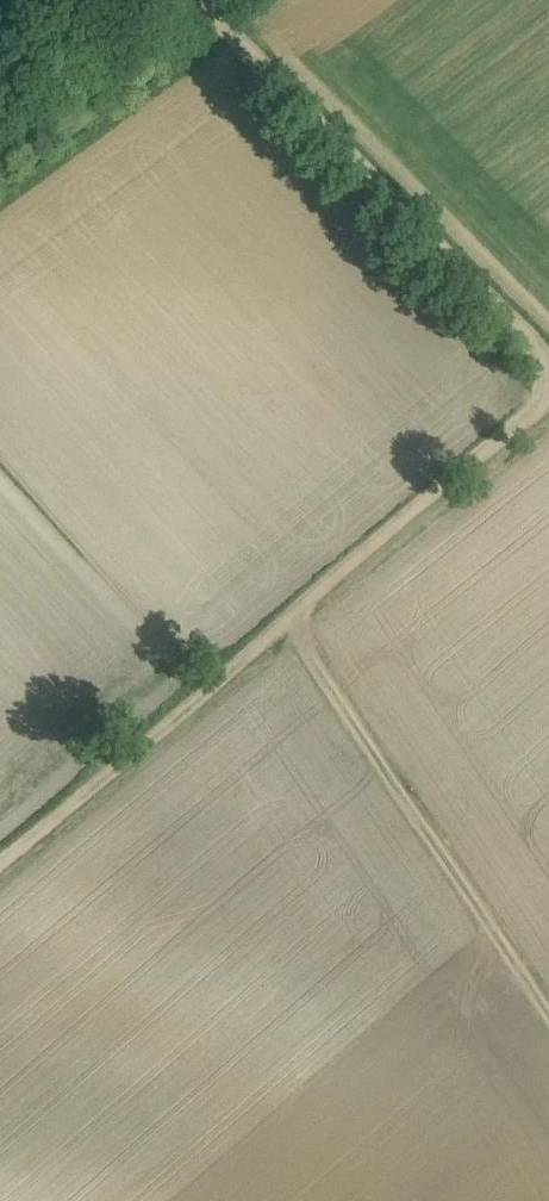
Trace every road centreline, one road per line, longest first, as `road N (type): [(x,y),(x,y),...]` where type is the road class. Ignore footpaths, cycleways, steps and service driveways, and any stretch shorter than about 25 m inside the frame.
road 1 (track): [(182,0),(546,368),(500,432),(0,854)]
road 2 (track): [(409,822),(548,1029)]
road 3 (track): [(0,100),(135,0)]

